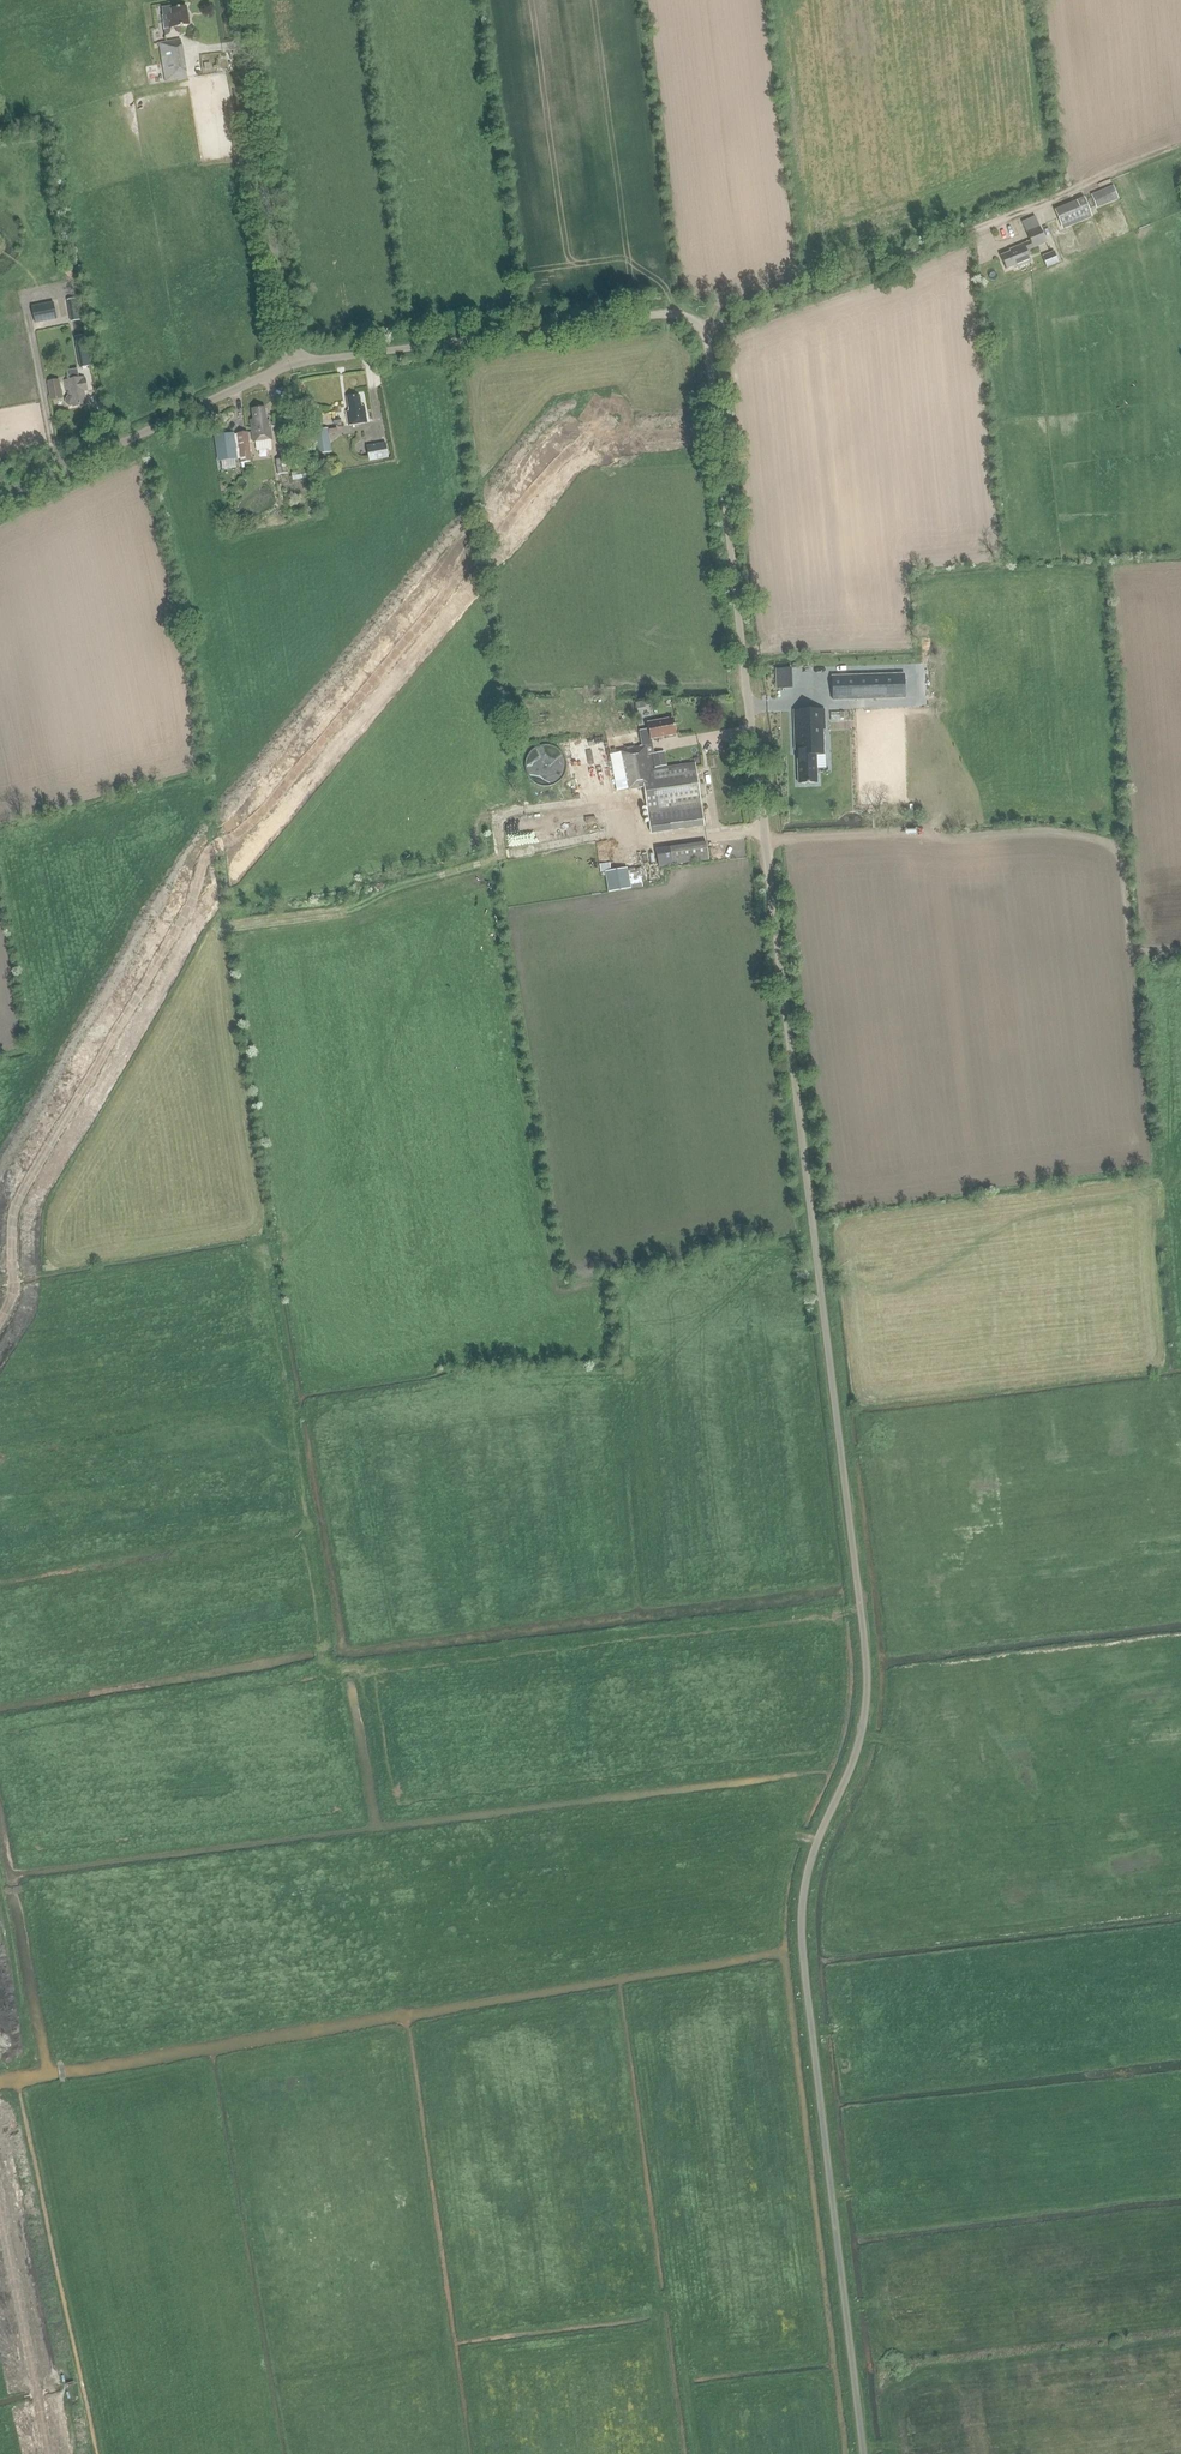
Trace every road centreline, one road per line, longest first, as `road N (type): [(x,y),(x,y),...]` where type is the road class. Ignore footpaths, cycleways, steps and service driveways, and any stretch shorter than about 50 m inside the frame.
road 1 (unclassified): [(864,2453),(801,1925),(806,1876),(862,1727),(866,1663),(708,348),(689,319),(656,314),(293,364)]
road 2 (track): [(703,333),(1179,143)]
road 3 (unclassified): [(293,364),(234,0)]
road 4 (unclassified): [(0,501),(293,364)]

